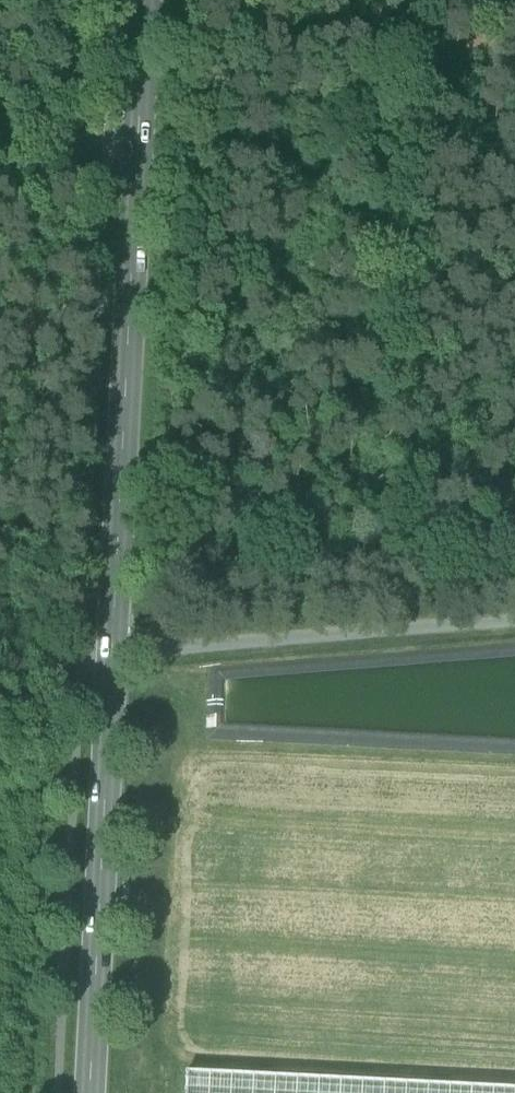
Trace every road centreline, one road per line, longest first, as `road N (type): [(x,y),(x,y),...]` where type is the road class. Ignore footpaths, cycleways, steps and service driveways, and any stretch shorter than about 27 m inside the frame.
road 1 (primary): [(91,1092),(138,131)]
road 2 (track): [(514,621),(82,657),(0,654)]
road 3 (unclassified): [(138,131),(113,129),(0,191)]
road 4 (primary): [(138,131),(144,0)]

